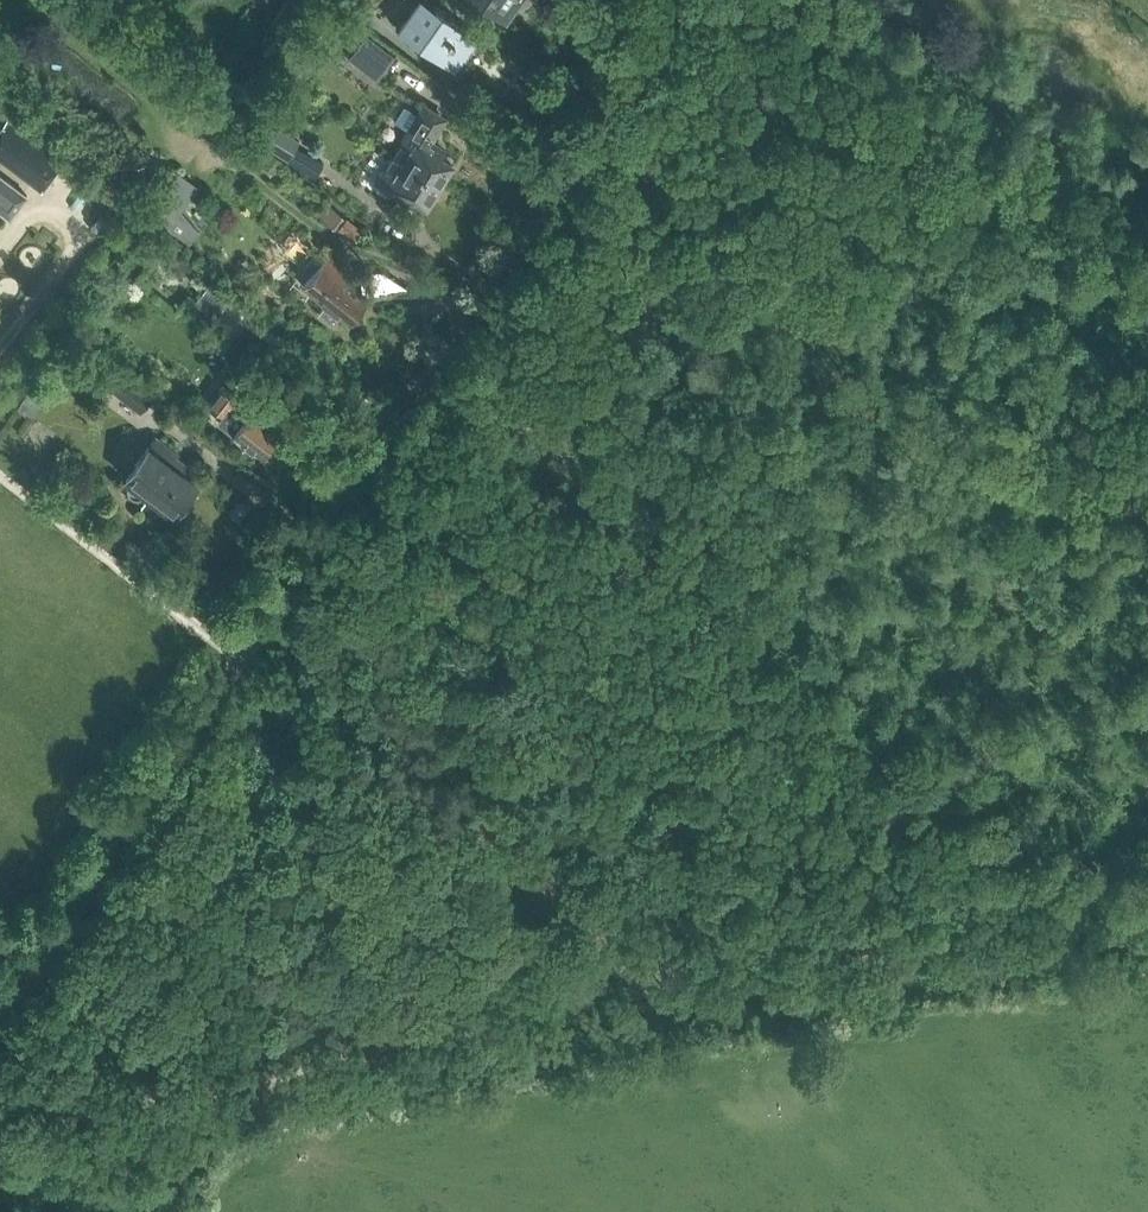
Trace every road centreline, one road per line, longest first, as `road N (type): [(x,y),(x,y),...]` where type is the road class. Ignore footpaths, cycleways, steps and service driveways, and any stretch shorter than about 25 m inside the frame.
road 1 (unclassified): [(0,1090),(506,284),(634,0)]

